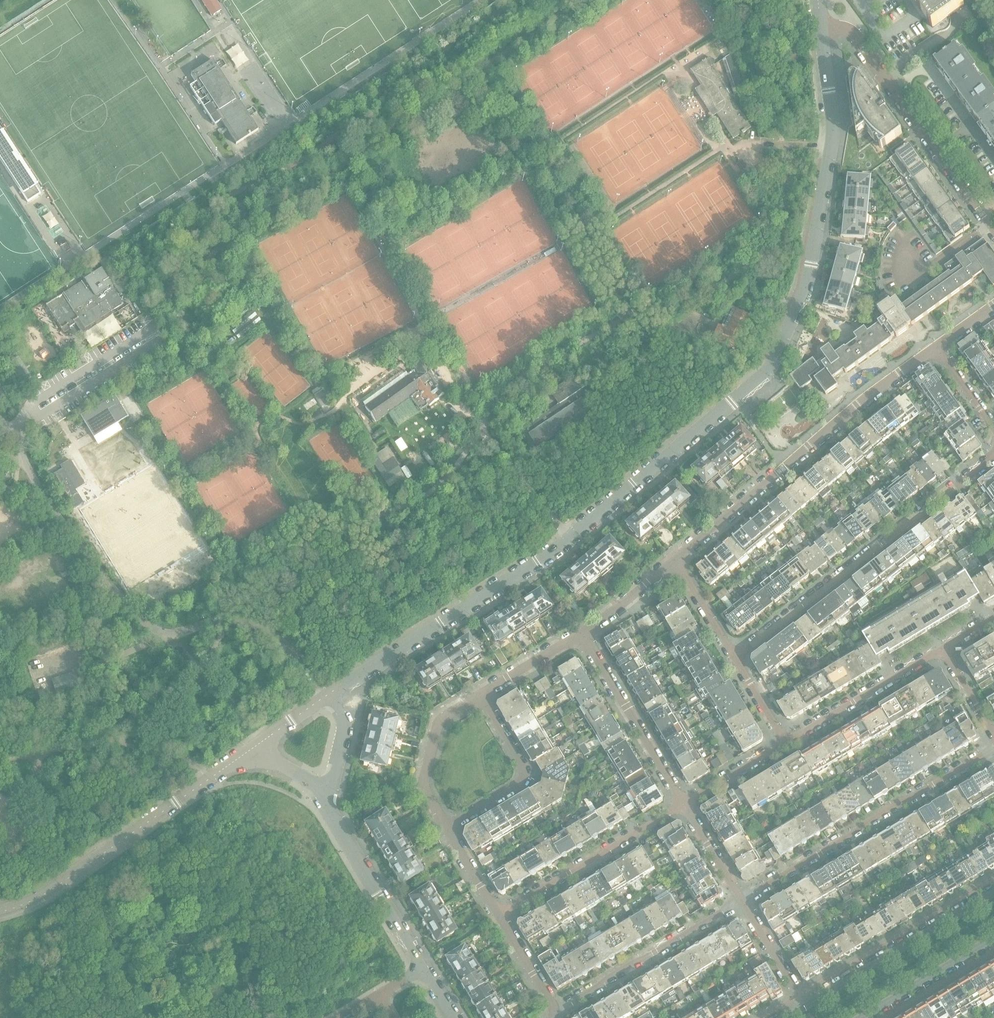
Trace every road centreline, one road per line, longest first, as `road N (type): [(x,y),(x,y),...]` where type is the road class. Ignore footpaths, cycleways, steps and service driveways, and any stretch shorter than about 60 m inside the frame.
road 1 (residential): [(327,696),(582,529),(772,364),(819,238),(833,136),(820,30)]
road 2 (residential): [(676,560),(936,348)]
road 3 (residential): [(993,456),(735,657)]
road 4 (residential): [(0,914),(51,892),(256,748)]
road 5 (residential): [(741,901),(993,749)]
road 6 (residential): [(993,228),(855,36),(820,30)]
road 7 (tertiary): [(993,894),(804,1005)]
road 8 (residential): [(686,804),(499,915)]
road 9 (residential): [(555,1006),(741,901)]
road 10 (residential): [(583,633),(686,804)]
road 11 (residential): [(422,966),(328,806)]
road 12 (residential): [(450,829),(525,779),(483,695)]
road 13 (residential): [(945,649),(786,741)]
road 14 (residential): [(450,829),(425,779),(438,726),(483,695)]
road 15 (tertiary): [(859,1017),(993,938)]
road 16 (residential): [(741,901),(804,1005)]

